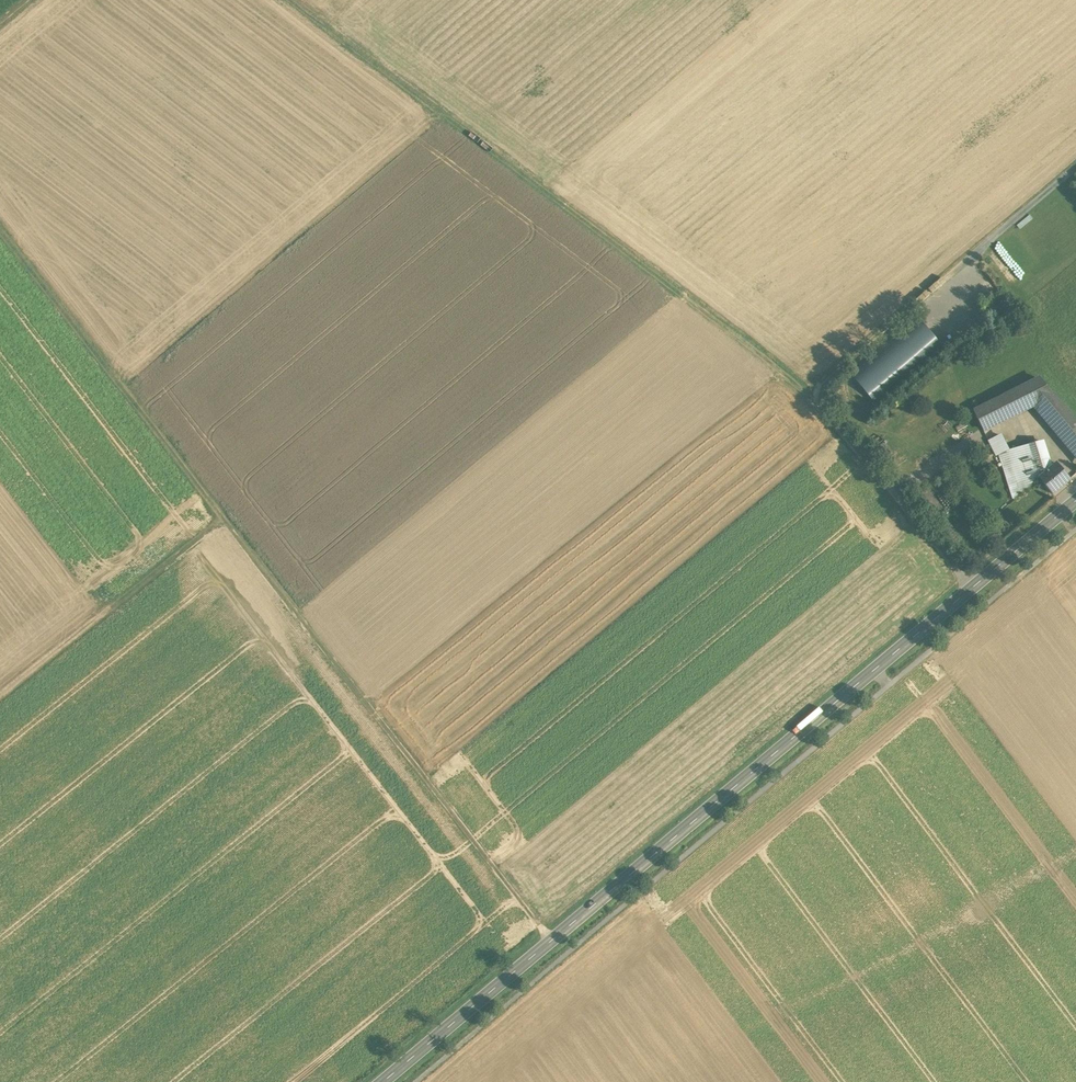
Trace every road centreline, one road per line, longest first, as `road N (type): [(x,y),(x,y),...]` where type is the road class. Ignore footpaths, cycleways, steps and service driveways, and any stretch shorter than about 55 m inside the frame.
road 1 (primary): [(384,1081),(1075,501)]
road 2 (track): [(553,940),(226,519),(0,700)]
road 3 (track): [(226,519),(0,228)]

